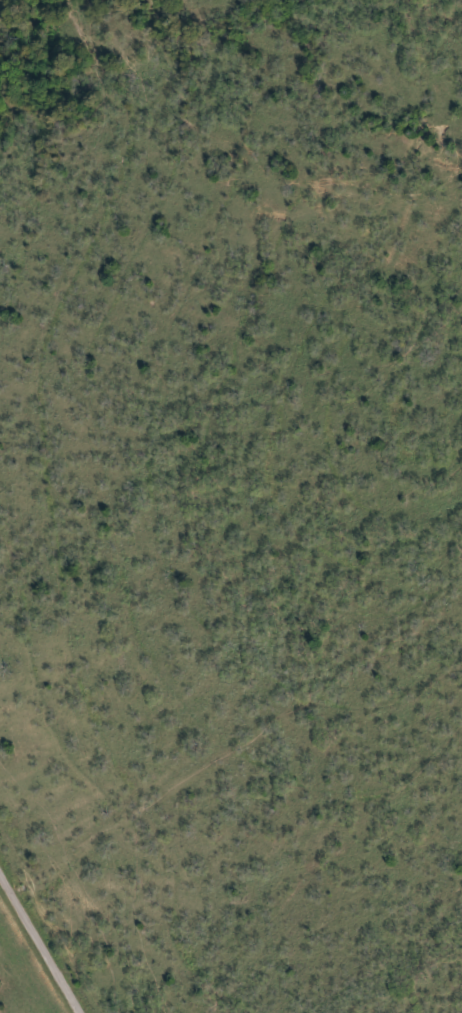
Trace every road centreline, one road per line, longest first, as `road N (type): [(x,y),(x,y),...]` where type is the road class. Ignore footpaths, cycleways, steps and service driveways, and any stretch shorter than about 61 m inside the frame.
road 1 (residential): [(79,1012),(0,877)]

